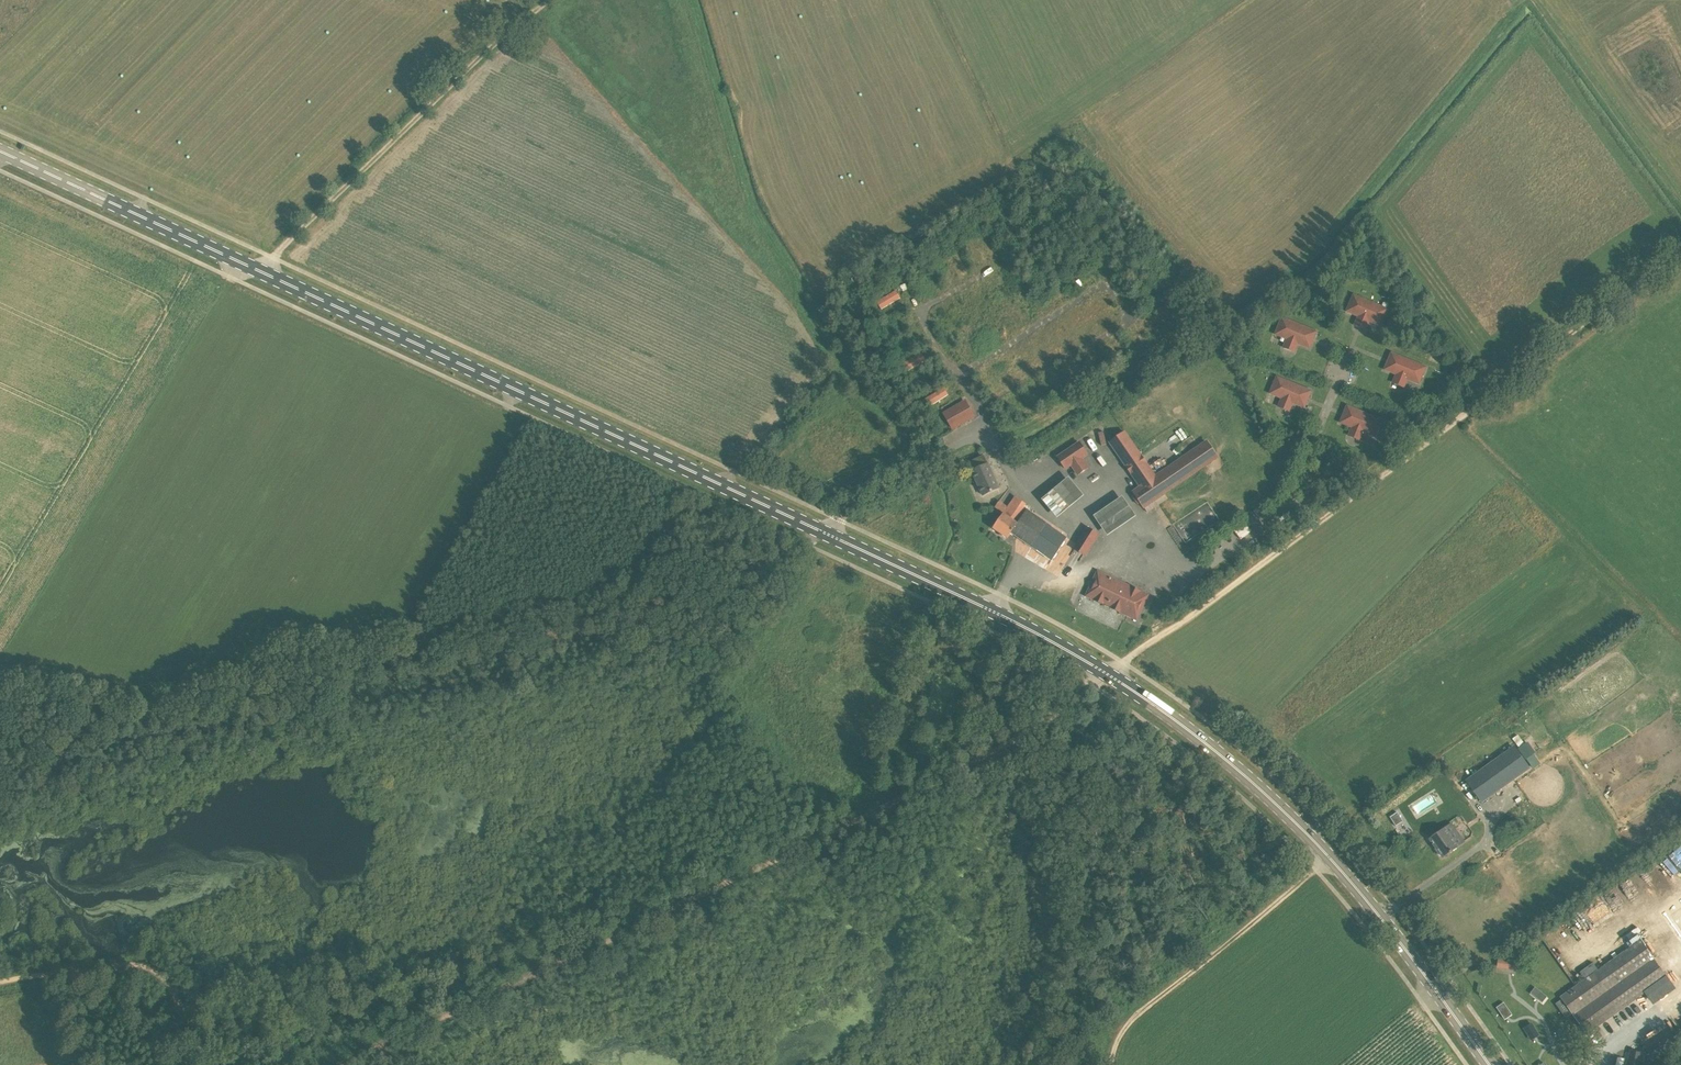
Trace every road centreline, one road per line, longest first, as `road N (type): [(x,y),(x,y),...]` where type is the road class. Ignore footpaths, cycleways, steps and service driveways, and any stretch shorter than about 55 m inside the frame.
road 1 (secondary): [(1492,1064),(1330,857),(1236,768),(1110,676),(992,612),(0,152)]
road 2 (track): [(346,1064),(994,751),(1124,663)]
road 3 (track): [(935,0),(1012,162),(1250,0)]
road 4 (track): [(1680,250),(1318,523)]
road 5 (track): [(528,15),(411,121),(276,257),(268,276)]
road 6 (track): [(1111,1064),(1119,1035),(1149,1006),(1330,857)]
road 7 (track): [(208,1064),(170,986),(147,967),(0,982)]
road 8 (track): [(1533,0),(1680,199)]
road 9 (track): [(1124,663),(1318,523)]

